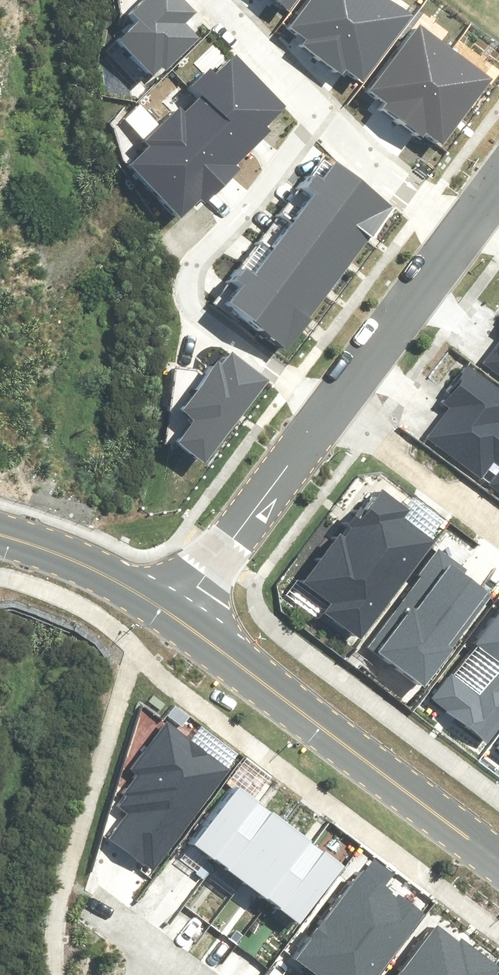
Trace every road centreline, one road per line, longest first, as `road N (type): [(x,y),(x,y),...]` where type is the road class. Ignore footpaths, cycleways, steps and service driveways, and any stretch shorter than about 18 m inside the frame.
road 1 (residential): [(336,403),(212,305),(198,255),(323,97)]
road 2 (tertiary): [(177,615),(498,862)]
road 3 (residential): [(177,615),(336,403)]
road 4 (residential): [(336,403),(477,209)]
road 5 (residential): [(336,403),(498,527)]
road 6 (tertiary): [(0,536),(177,615)]
road 7 (residential): [(477,209),(323,97)]
road 8 (residential): [(323,97),(237,0)]

